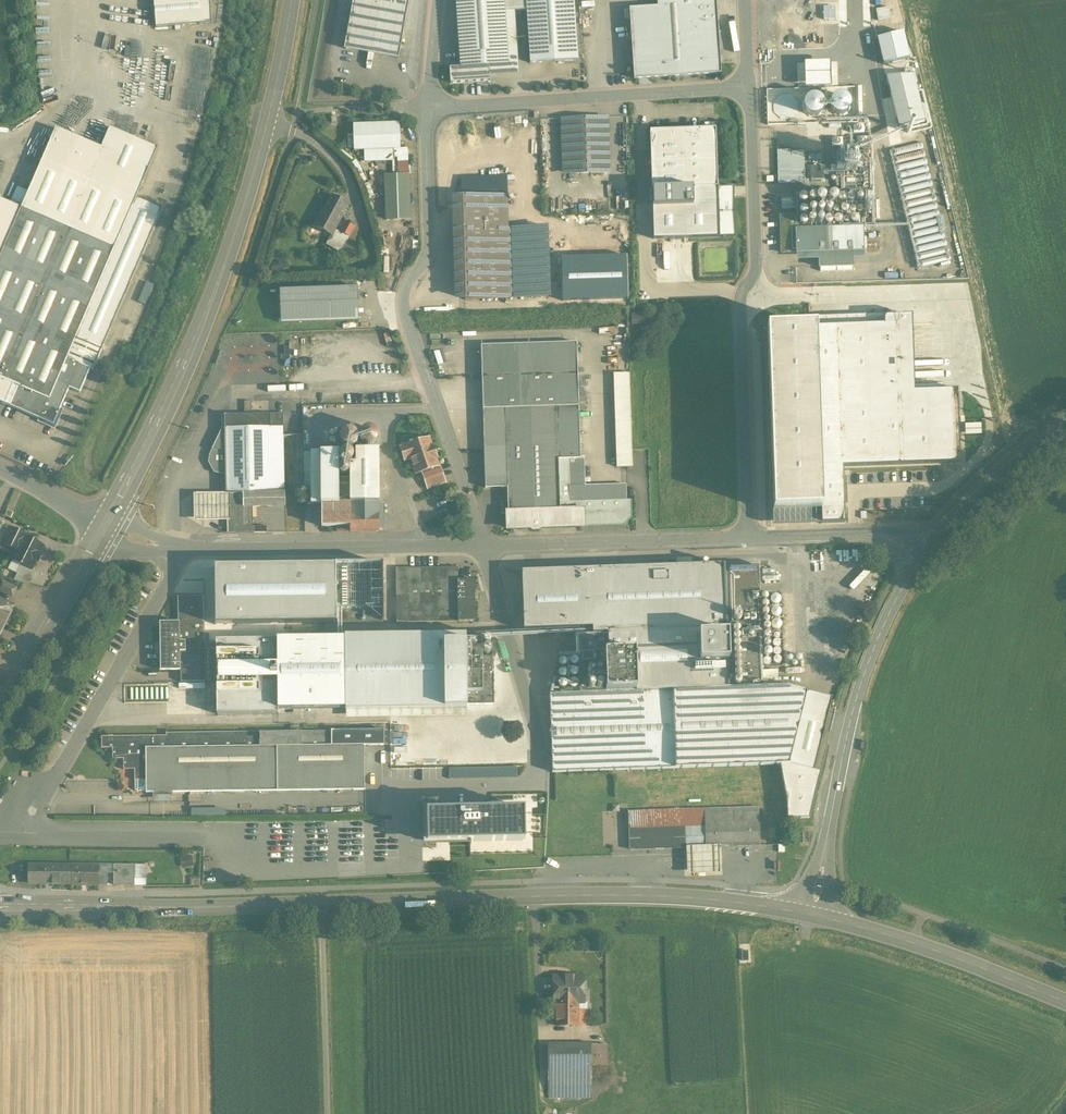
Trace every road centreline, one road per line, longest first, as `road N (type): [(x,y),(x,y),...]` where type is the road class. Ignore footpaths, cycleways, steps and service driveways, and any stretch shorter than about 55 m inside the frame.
road 1 (primary): [(813,916),(633,895),(0,907)]
road 2 (primary): [(106,524),(218,282),(266,125),(292,0)]
road 3 (residential): [(481,545),(403,305),(429,248),(428,109)]
road 4 (residential): [(748,87),(755,265),(740,299),(748,537)]
road 5 (tertiary): [(916,566),(858,694),(813,916)]
road 6 (residential): [(748,87),(428,109)]
road 7 (residential): [(481,545),(181,549)]
road 8 (residential): [(29,798),(49,789),(181,549)]
road 9 (residential): [(748,537),(481,545)]
road 10 (primary): [(1065,1003),(964,961),(813,916)]
road 11 (track): [(321,903),(327,1113)]
road 12 (primary): [(0,697),(106,524)]
road 13 (tertiary): [(1065,419),(986,483),(930,546)]
road 14 (residential): [(0,468),(106,524)]

